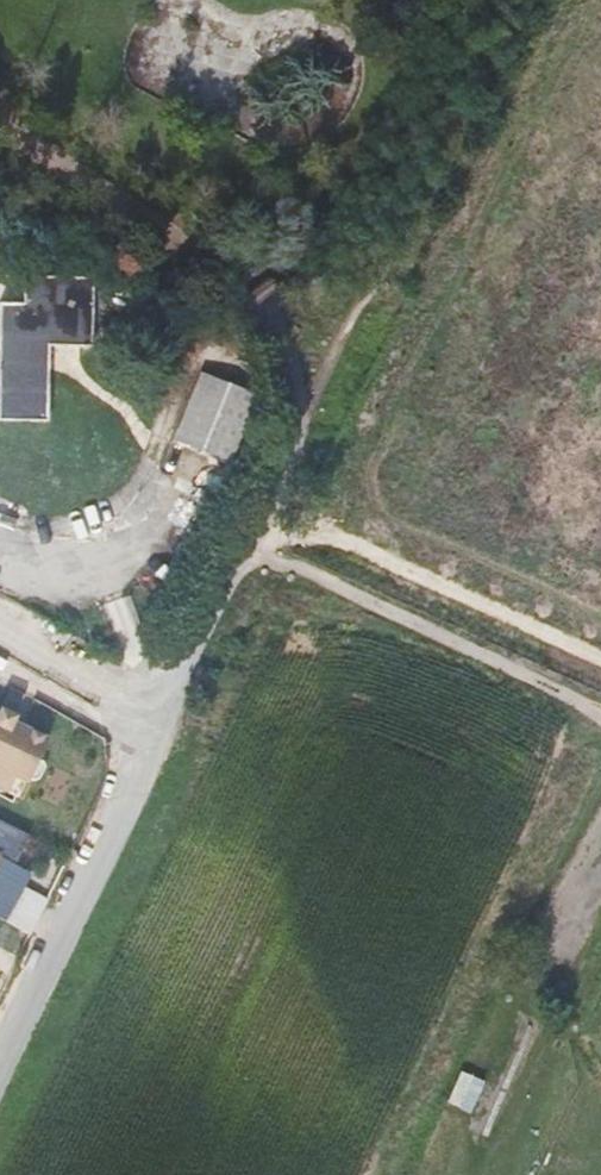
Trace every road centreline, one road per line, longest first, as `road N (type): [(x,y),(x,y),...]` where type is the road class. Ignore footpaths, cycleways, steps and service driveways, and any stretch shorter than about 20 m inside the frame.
road 1 (unclassified): [(254,549),(0,1067)]
road 2 (track): [(600,706),(254,549)]
road 3 (track): [(600,865),(466,1174)]
road 4 (unclassified): [(254,549),(305,436)]

